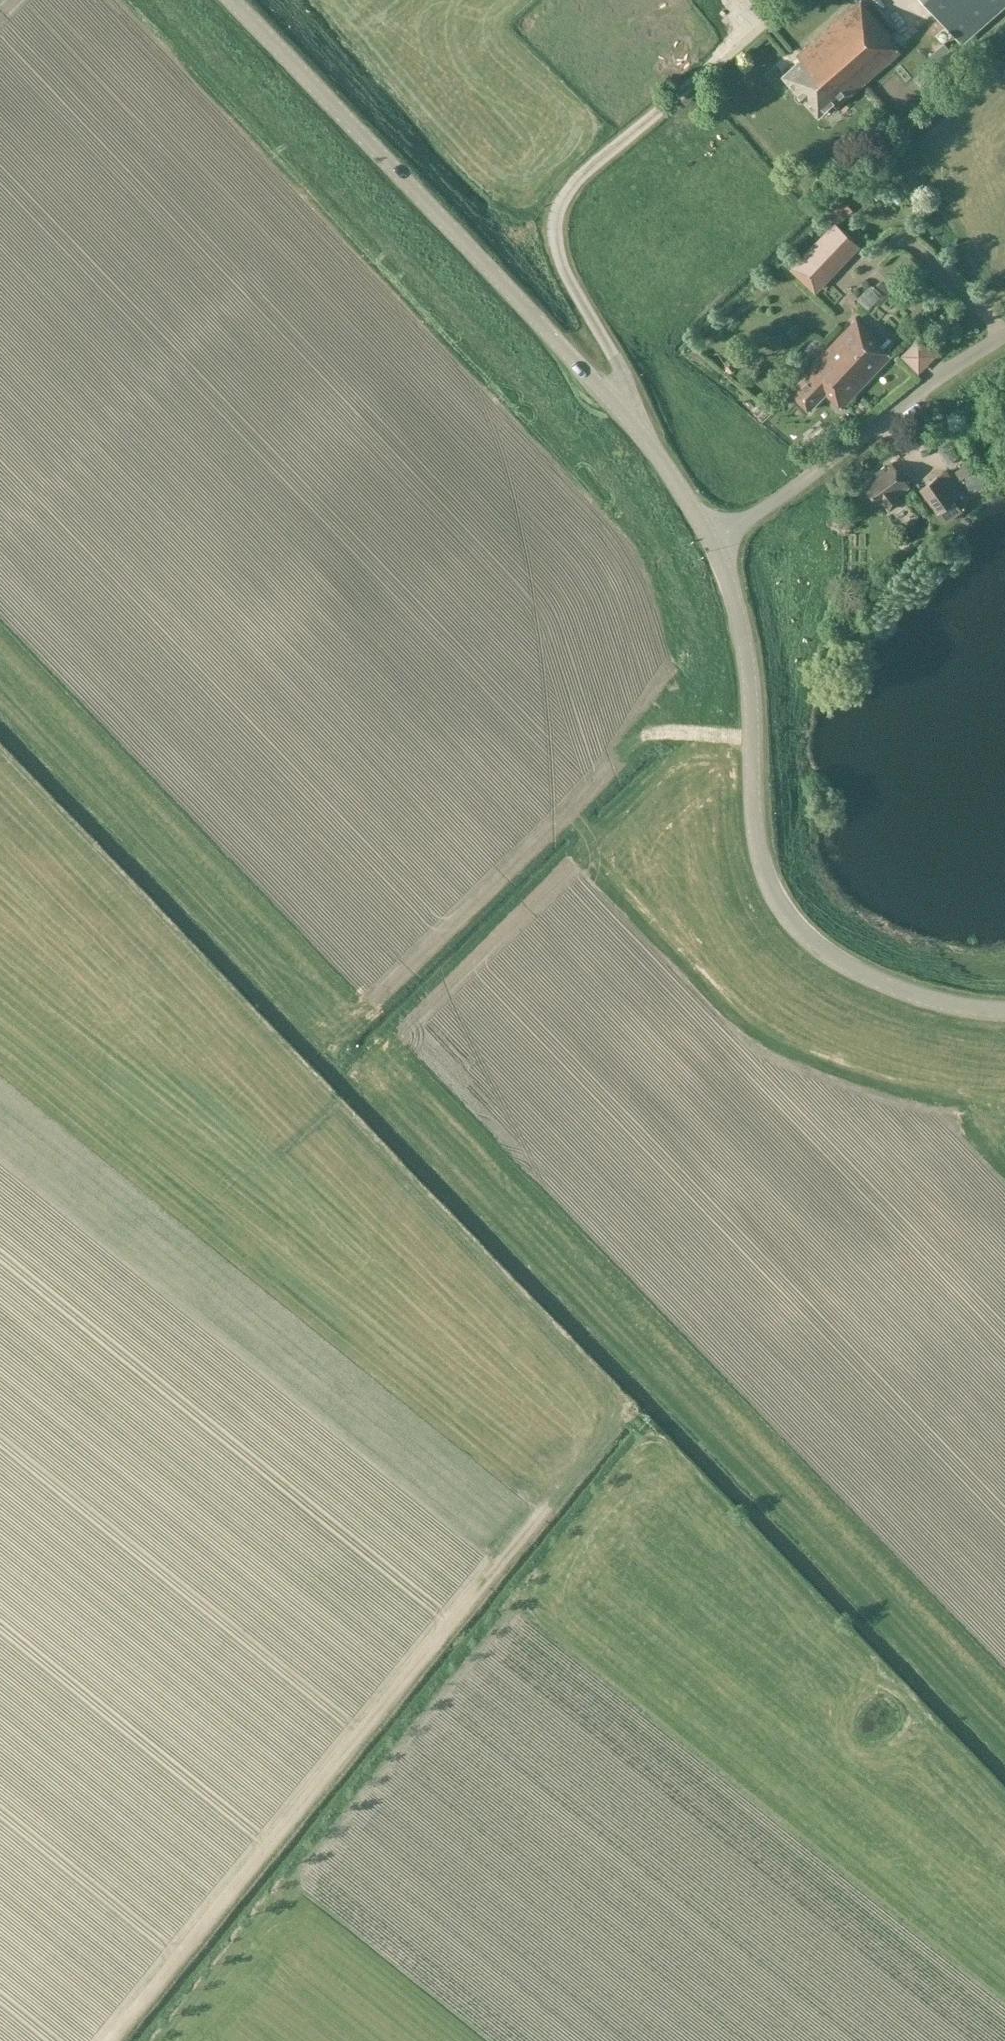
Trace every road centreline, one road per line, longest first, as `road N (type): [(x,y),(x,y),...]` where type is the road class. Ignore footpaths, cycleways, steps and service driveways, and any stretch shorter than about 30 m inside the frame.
road 1 (tertiary): [(713,540),(620,410),(230,0)]
road 2 (tertiary): [(1004,1010),(938,1001),(867,976),(784,913),(759,853),(748,671),(713,540)]
road 3 (unclassified): [(713,540),(1004,335)]

